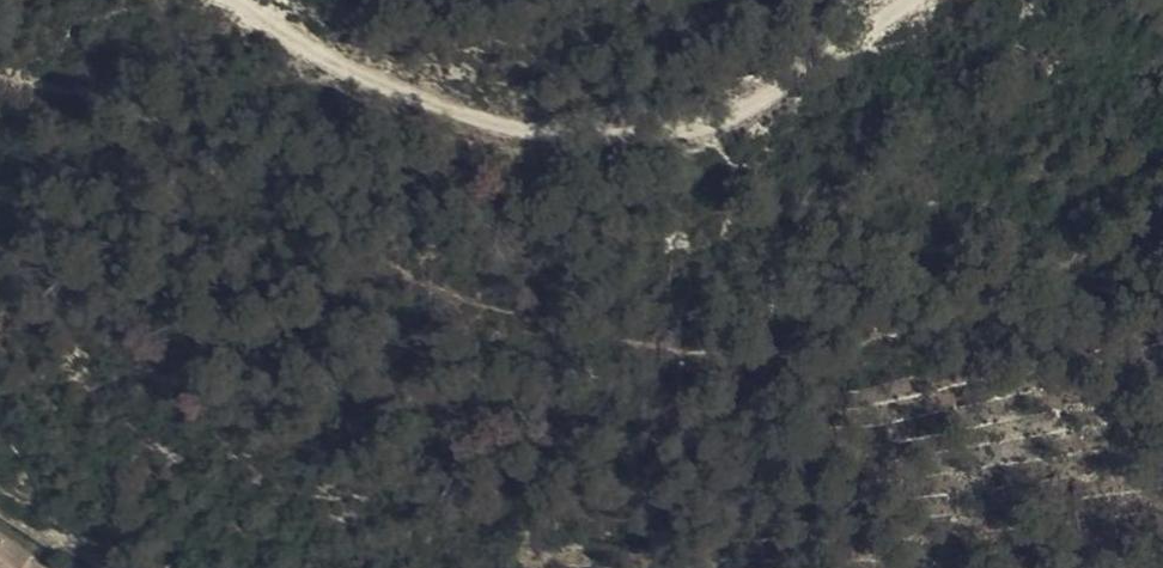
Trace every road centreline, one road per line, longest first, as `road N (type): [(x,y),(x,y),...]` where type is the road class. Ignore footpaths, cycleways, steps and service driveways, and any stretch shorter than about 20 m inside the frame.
road 1 (track): [(230,0),(441,114),(582,142),(662,134),(751,104),(905,0)]

